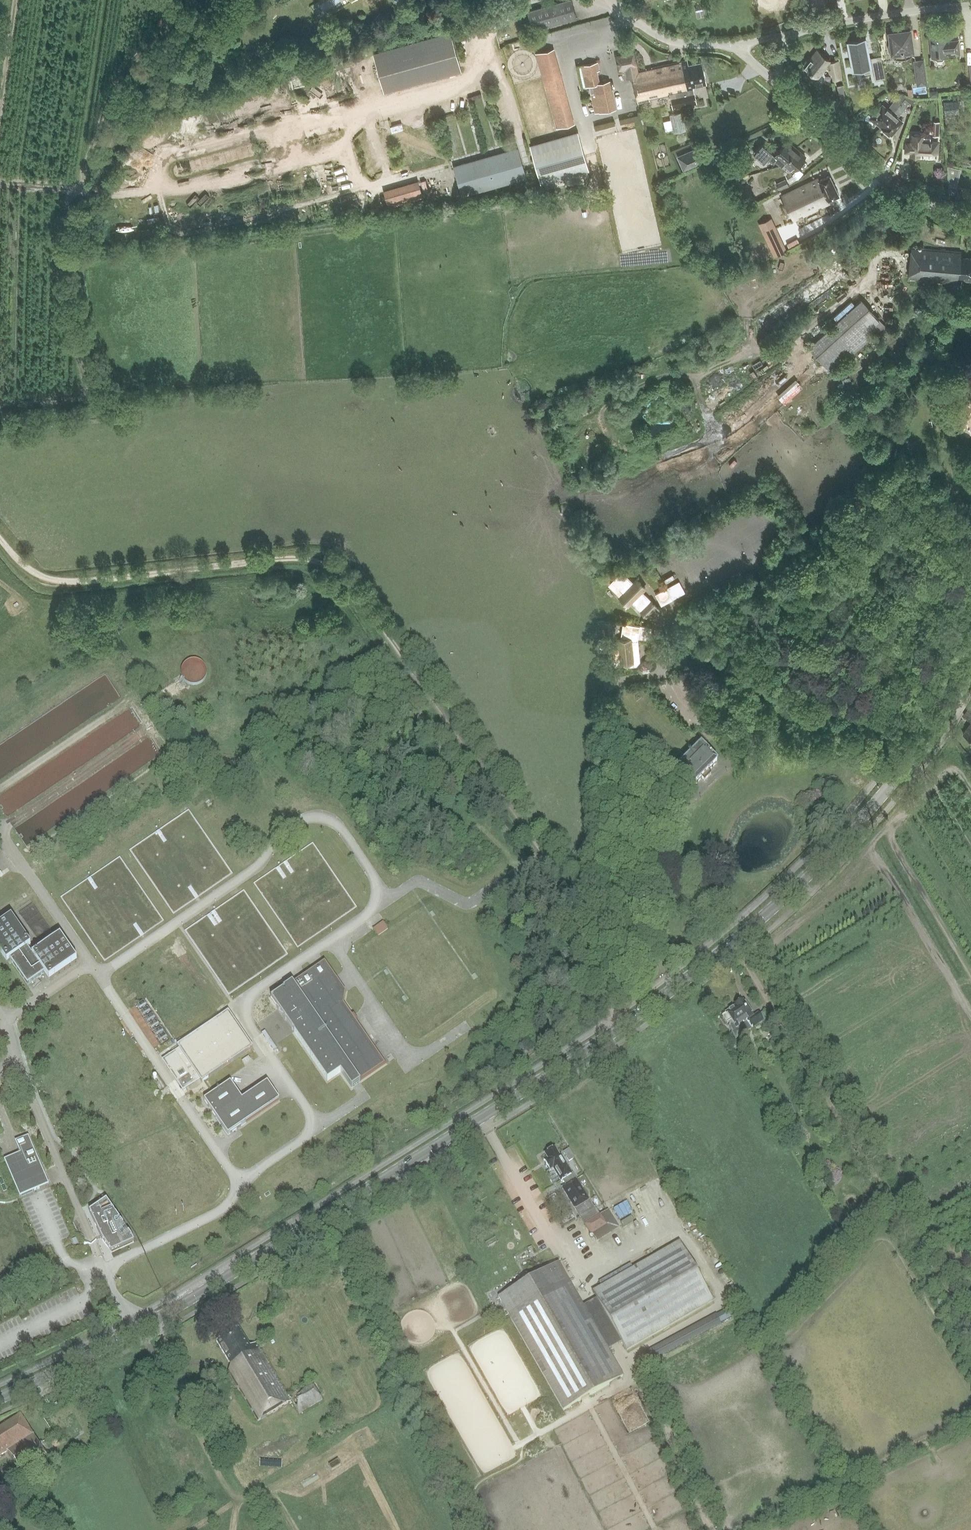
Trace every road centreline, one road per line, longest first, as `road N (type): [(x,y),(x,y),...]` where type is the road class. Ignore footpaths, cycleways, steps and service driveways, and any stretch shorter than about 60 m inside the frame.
road 1 (secondary): [(0,1397),(267,1256),(704,966),(846,837),(910,764),(970,669)]
road 2 (track): [(618,1029),(571,896),(344,576),(309,557),(60,585),(30,576),(0,538)]
road 3 (track): [(0,423),(115,409),(73,271),(81,239),(135,86),(236,0)]
road 4 (track): [(673,1223),(726,1303),(625,1366),(634,1380),(527,1442),(523,1455)]
road 5 (track): [(767,1348),(878,1228),(970,1373)]
road 6 (track): [(737,1529),(970,1420)]
road 7 (unclassified): [(970,220),(894,184),(777,81)]
road 8 (track): [(843,1480),(739,1300),(726,1303)]
road 9 (residential): [(791,35),(970,8)]
road 10 (track): [(709,1529),(634,1380)]
road 11 (unclassified): [(739,50),(665,40),(614,0)]
road 12 (track): [(589,1406),(654,1527)]

